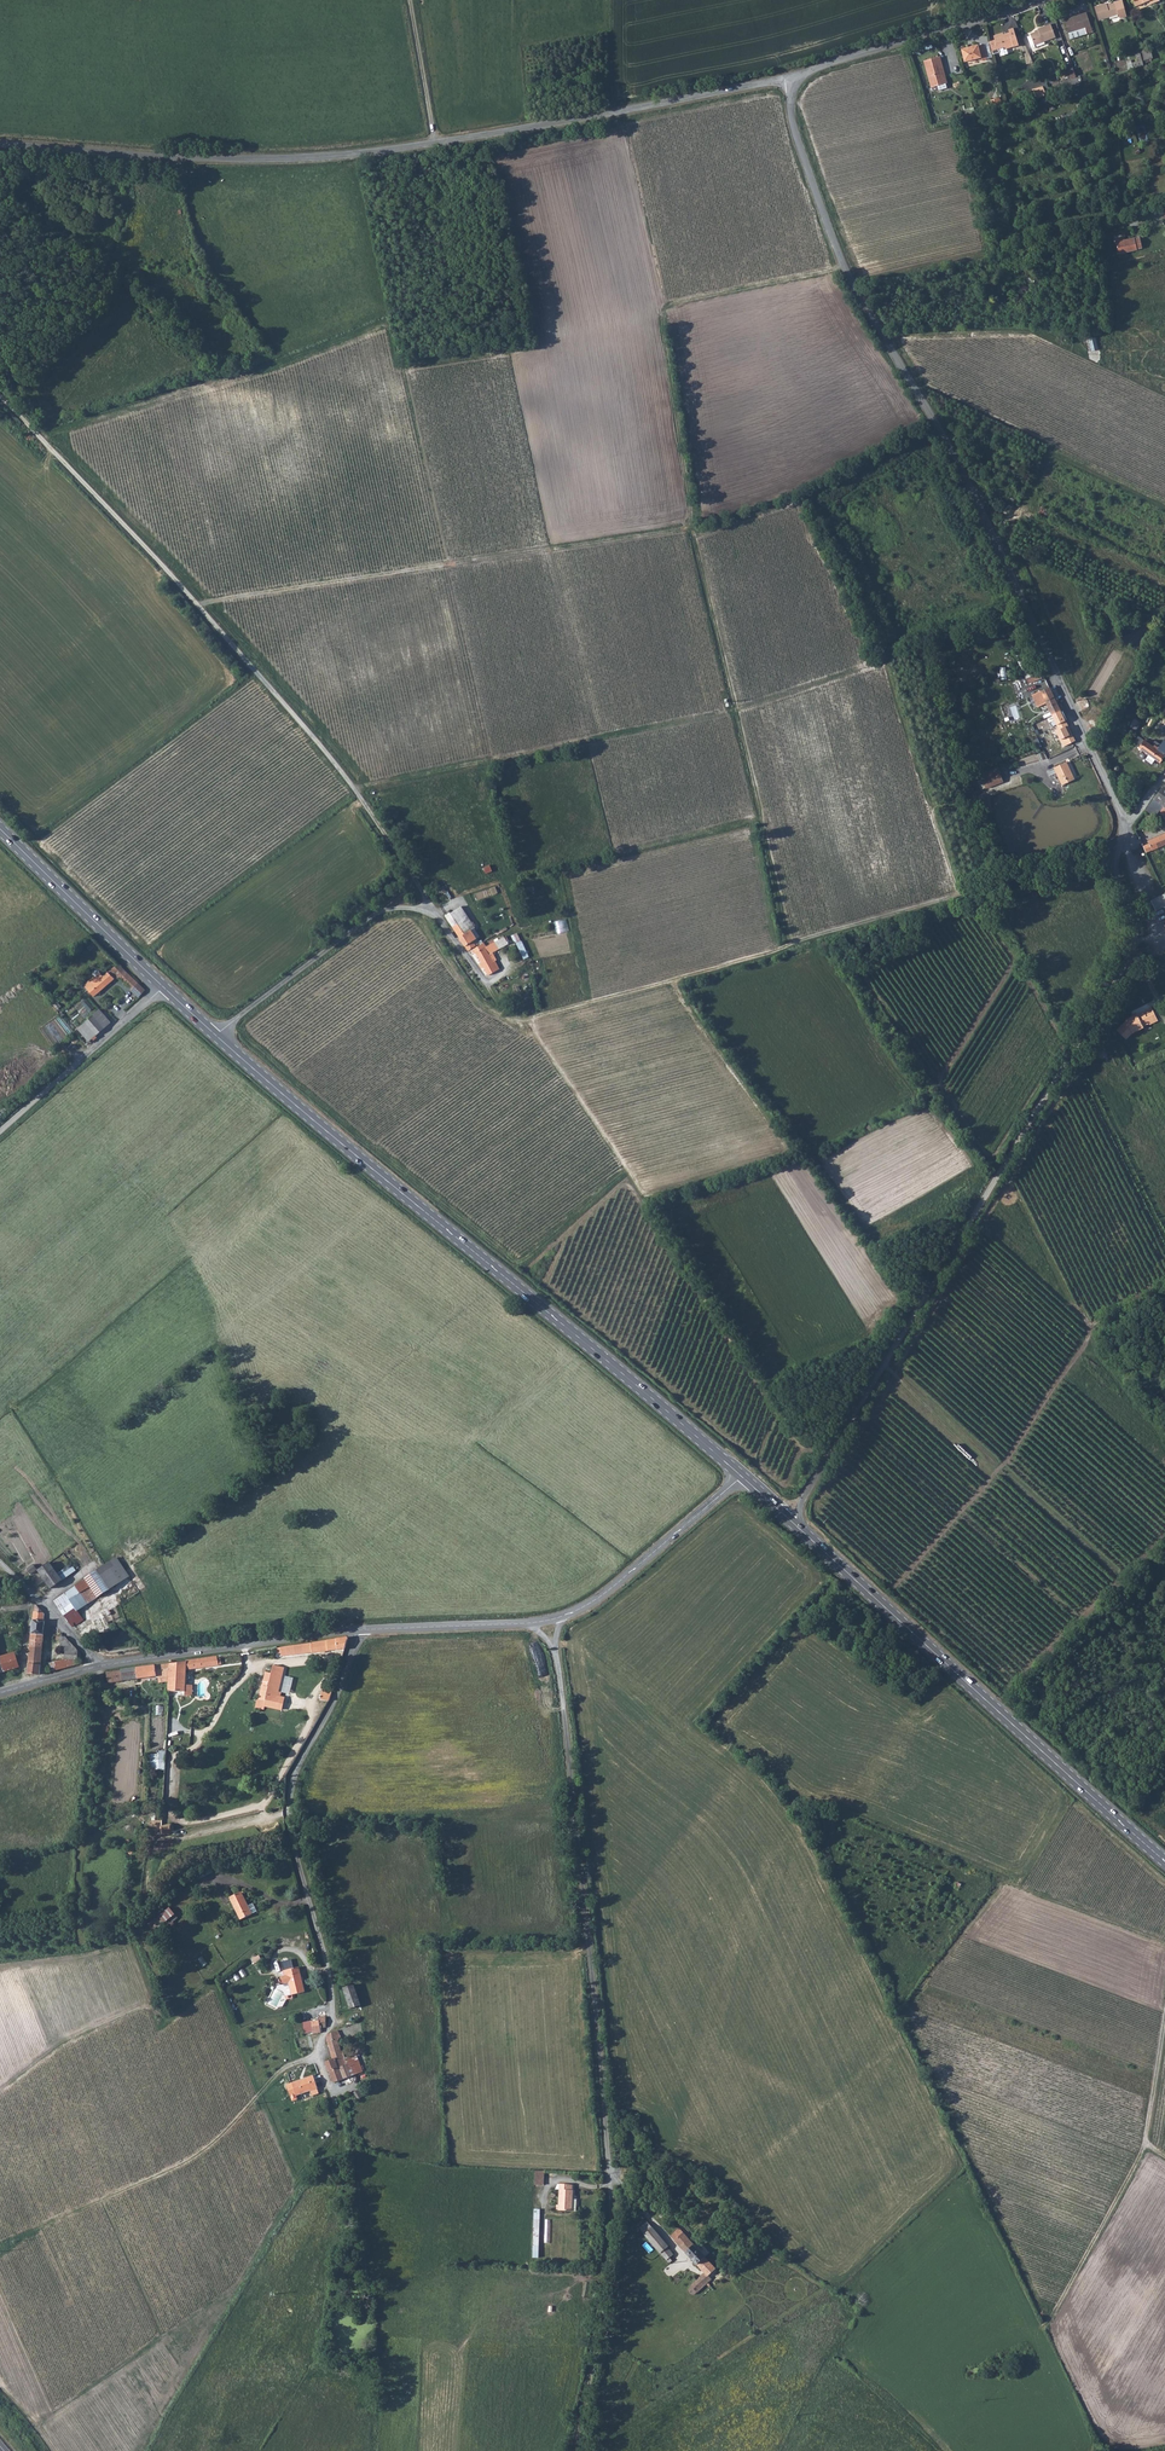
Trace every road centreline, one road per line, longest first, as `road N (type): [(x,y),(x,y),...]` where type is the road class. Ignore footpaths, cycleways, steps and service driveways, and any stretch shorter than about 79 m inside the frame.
road 1 (unclassified): [(801,1530),(803,1498),(1124,976),(1138,939),(1116,870),(1119,809),(951,450),(838,252),(794,129),(796,83)]
road 2 (unclassified): [(0,143),(203,159),(322,157),(796,83)]
road 3 (primary): [(742,1475),(162,987)]
road 4 (track): [(375,915),(416,882),(339,769),(123,522),(0,401)]
road 5 (unclassified): [(608,2249),(605,2116),(555,1648)]
road 6 (primary): [(1164,1860),(801,1530)]
road 7 (unclassified): [(315,2057),(332,2025),(333,1997),(291,1827),(291,1796),(359,1630)]
road 8 (track): [(1164,2014),(1144,2143),(1050,2326)]
road 9 (track): [(854,282),(1142,224)]
road 10 (tertiary): [(94,1668),(359,1630)]
road 11 (unclassified): [(796,83),(817,69),(1038,0)]
road 12 (tertiary): [(561,1617),(620,1582),(742,1475)]
road 13 (primary): [(162,987),(0,828)]
road 14 (unclassified): [(0,1129),(162,987)]
road 15 (track): [(573,2450),(608,2249)]
road 16 (tertiary): [(359,1630),(534,1623)]
road 17 (track): [(409,0),(434,144)]
road 18 (track): [(1067,698),(1114,621),(1164,606)]
road 19 (unclassified): [(0,1562),(94,1668)]

